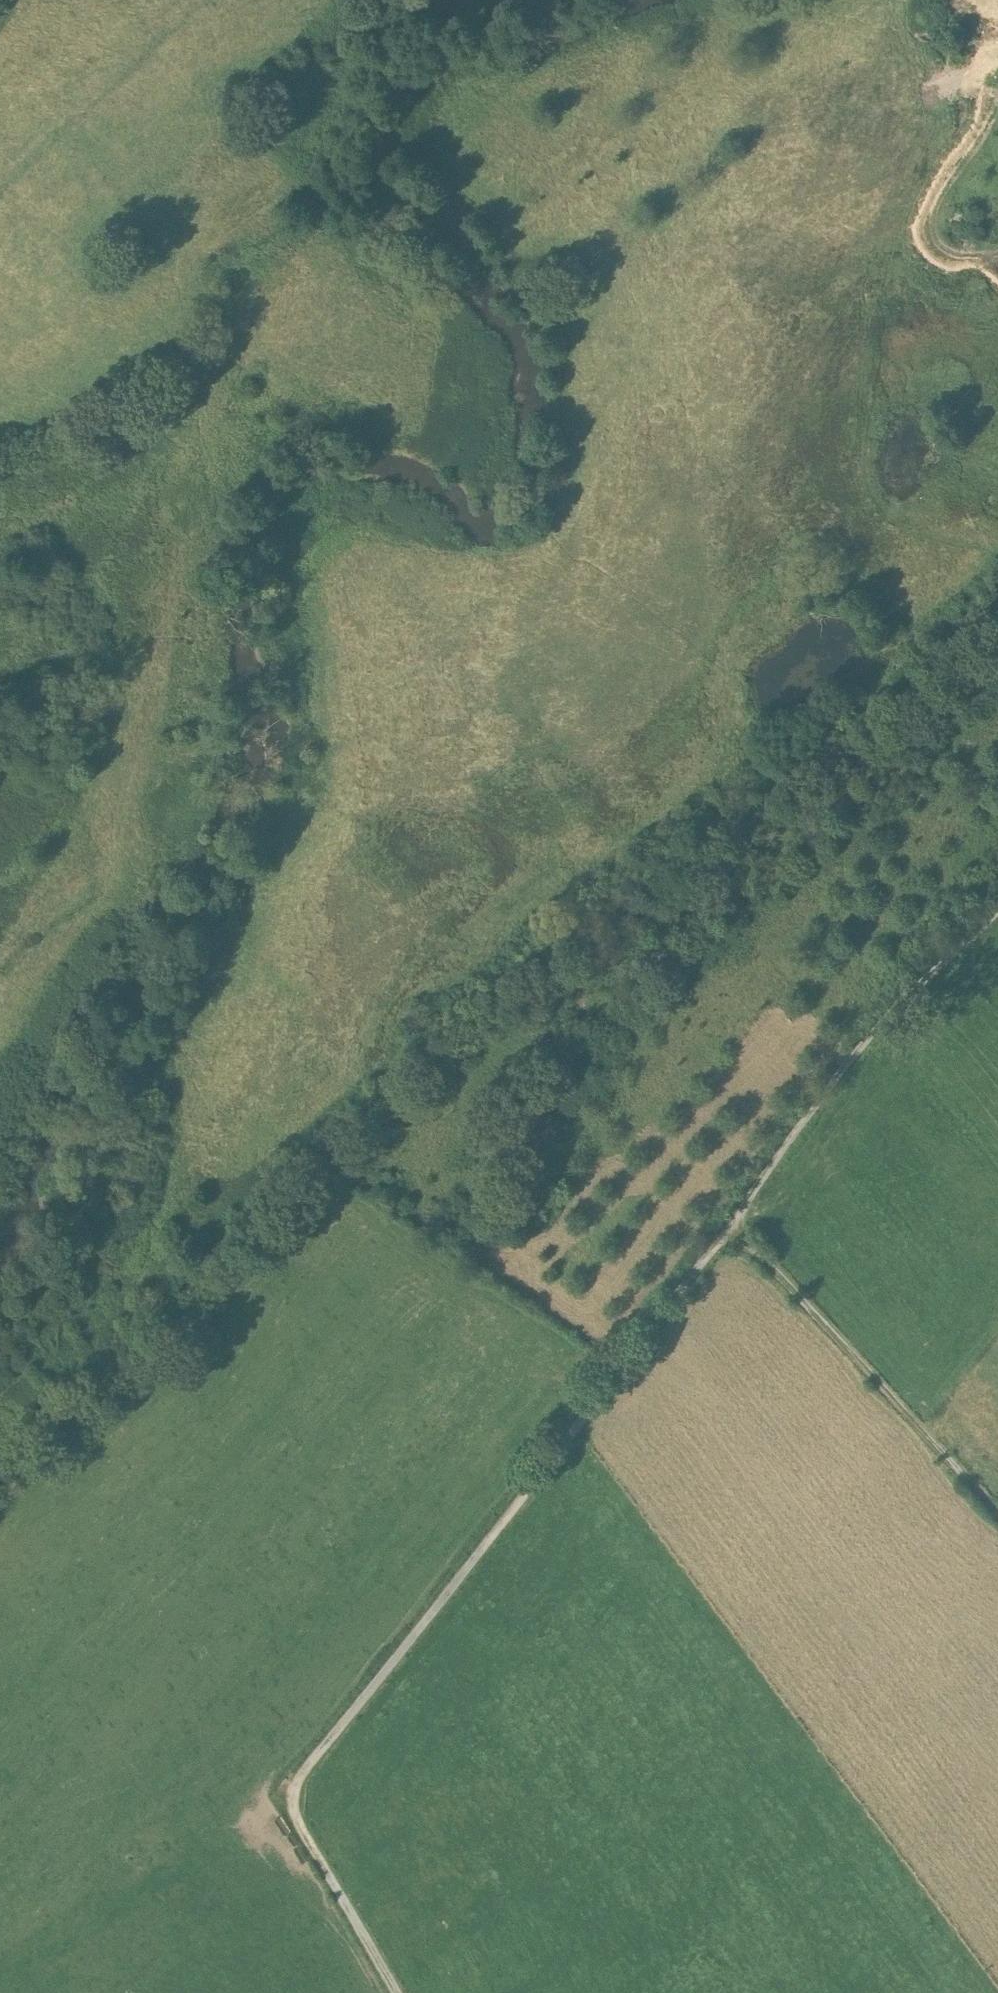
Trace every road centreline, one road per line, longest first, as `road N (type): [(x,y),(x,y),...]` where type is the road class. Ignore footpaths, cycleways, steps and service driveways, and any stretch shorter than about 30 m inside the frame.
road 1 (track): [(405,1992),(287,1800),(731,1226)]
road 2 (track): [(997,914),(893,1012),(731,1226)]
road 3 (track): [(731,1226),(997,1518)]

